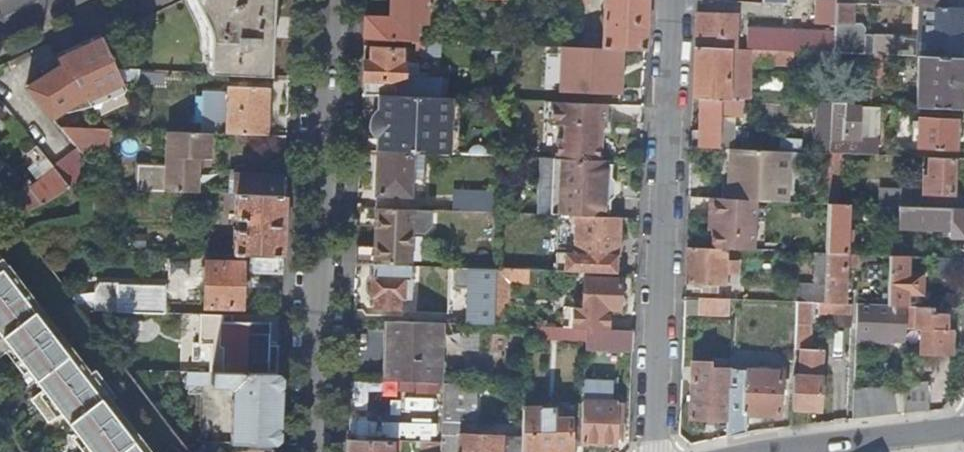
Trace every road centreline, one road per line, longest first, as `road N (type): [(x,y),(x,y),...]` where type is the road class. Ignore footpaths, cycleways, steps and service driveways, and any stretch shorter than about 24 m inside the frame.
road 1 (residential): [(314,451),(330,0)]
road 2 (residential): [(655,451),(669,0)]
road 3 (residential): [(773,451),(963,431)]

